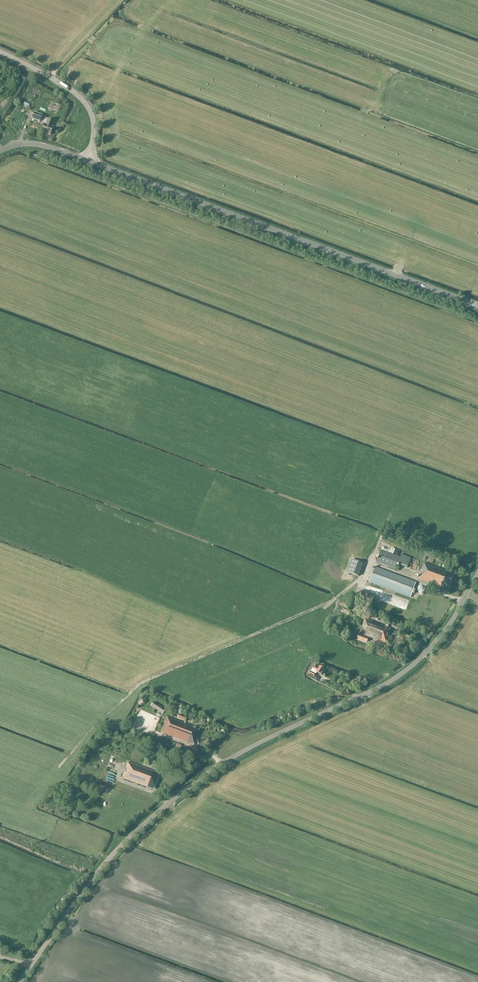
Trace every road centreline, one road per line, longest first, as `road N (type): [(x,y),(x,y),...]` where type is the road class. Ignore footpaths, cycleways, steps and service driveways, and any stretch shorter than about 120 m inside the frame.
road 1 (tertiary): [(21,981),(99,870),(147,819),(200,776),(405,674),(446,633),(477,576)]
road 2 (tertiary): [(477,305),(88,160)]
road 3 (unclassified): [(88,160),(88,106),(0,52)]

